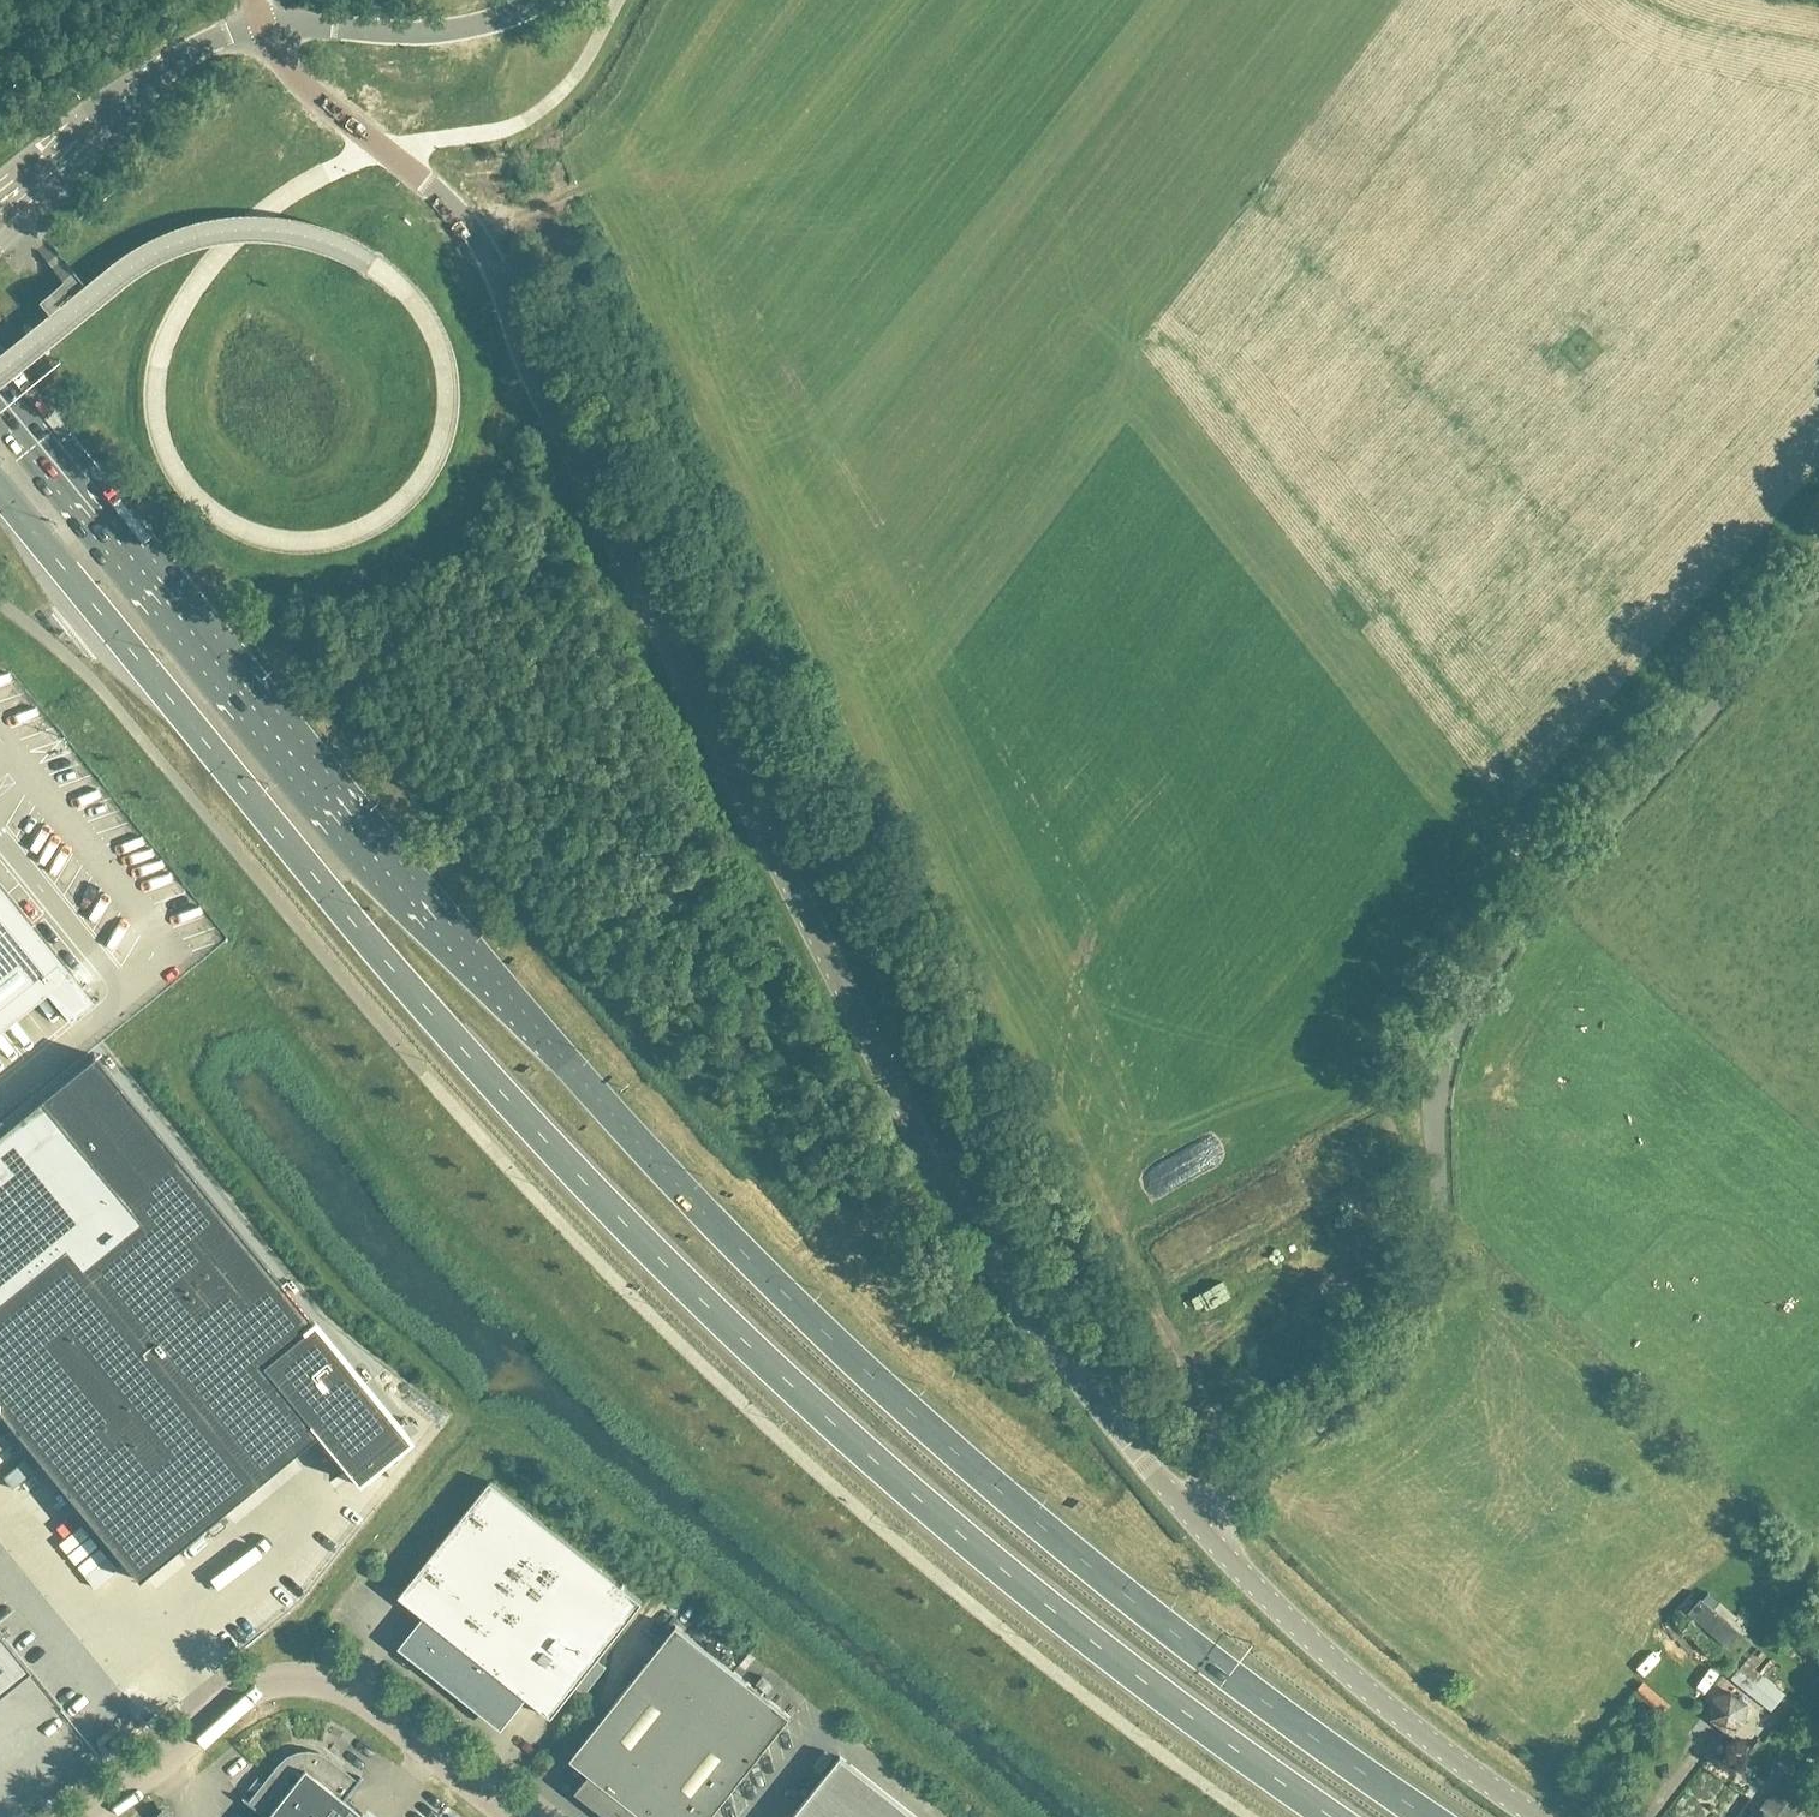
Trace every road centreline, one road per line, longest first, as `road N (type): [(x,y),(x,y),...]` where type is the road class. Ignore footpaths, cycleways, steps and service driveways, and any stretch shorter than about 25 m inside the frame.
road 1 (unclassified): [(1546,1816),(1410,1720),(1301,1627),(1135,1451),(1056,1348),(953,1192),(877,1054),(548,405),(474,234),(425,179),(302,82),(261,20)]
road 2 (trunk): [(1426,1816),(1000,1494),(747,1254),(440,914),(0,366)]
road 3 (trunk): [(0,492),(454,1037),(699,1296),(1063,1617),(1336,1816)]
road 4 (unclassified): [(515,1816),(363,1696),(296,1678),(251,1691),(94,1816)]
road 5 (track): [(1556,890),(1818,1124)]
road 6 (unclassified): [(261,20),(426,32),(534,0)]
road 7 (unclassified): [(0,243),(110,139),(155,76)]
road 8 (unclassified): [(155,76),(0,192)]
road 9 (unclassified): [(155,76),(261,20)]

